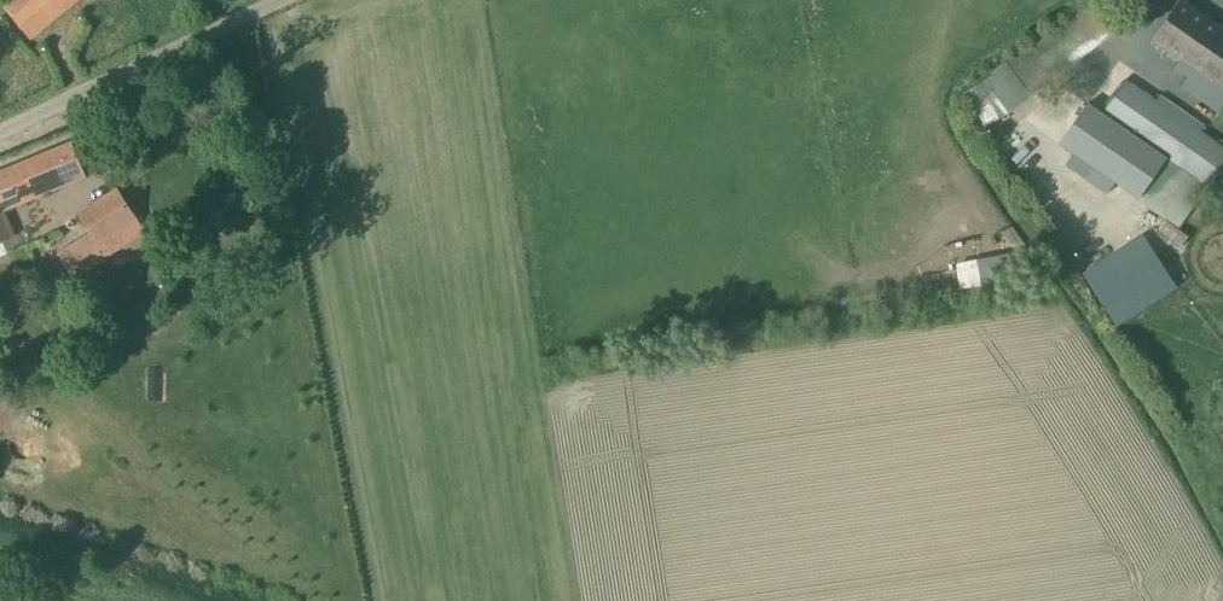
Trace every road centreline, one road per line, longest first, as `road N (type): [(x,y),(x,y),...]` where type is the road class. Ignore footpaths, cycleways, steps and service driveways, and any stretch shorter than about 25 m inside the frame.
road 1 (unclassified): [(0,136),(273,0)]

